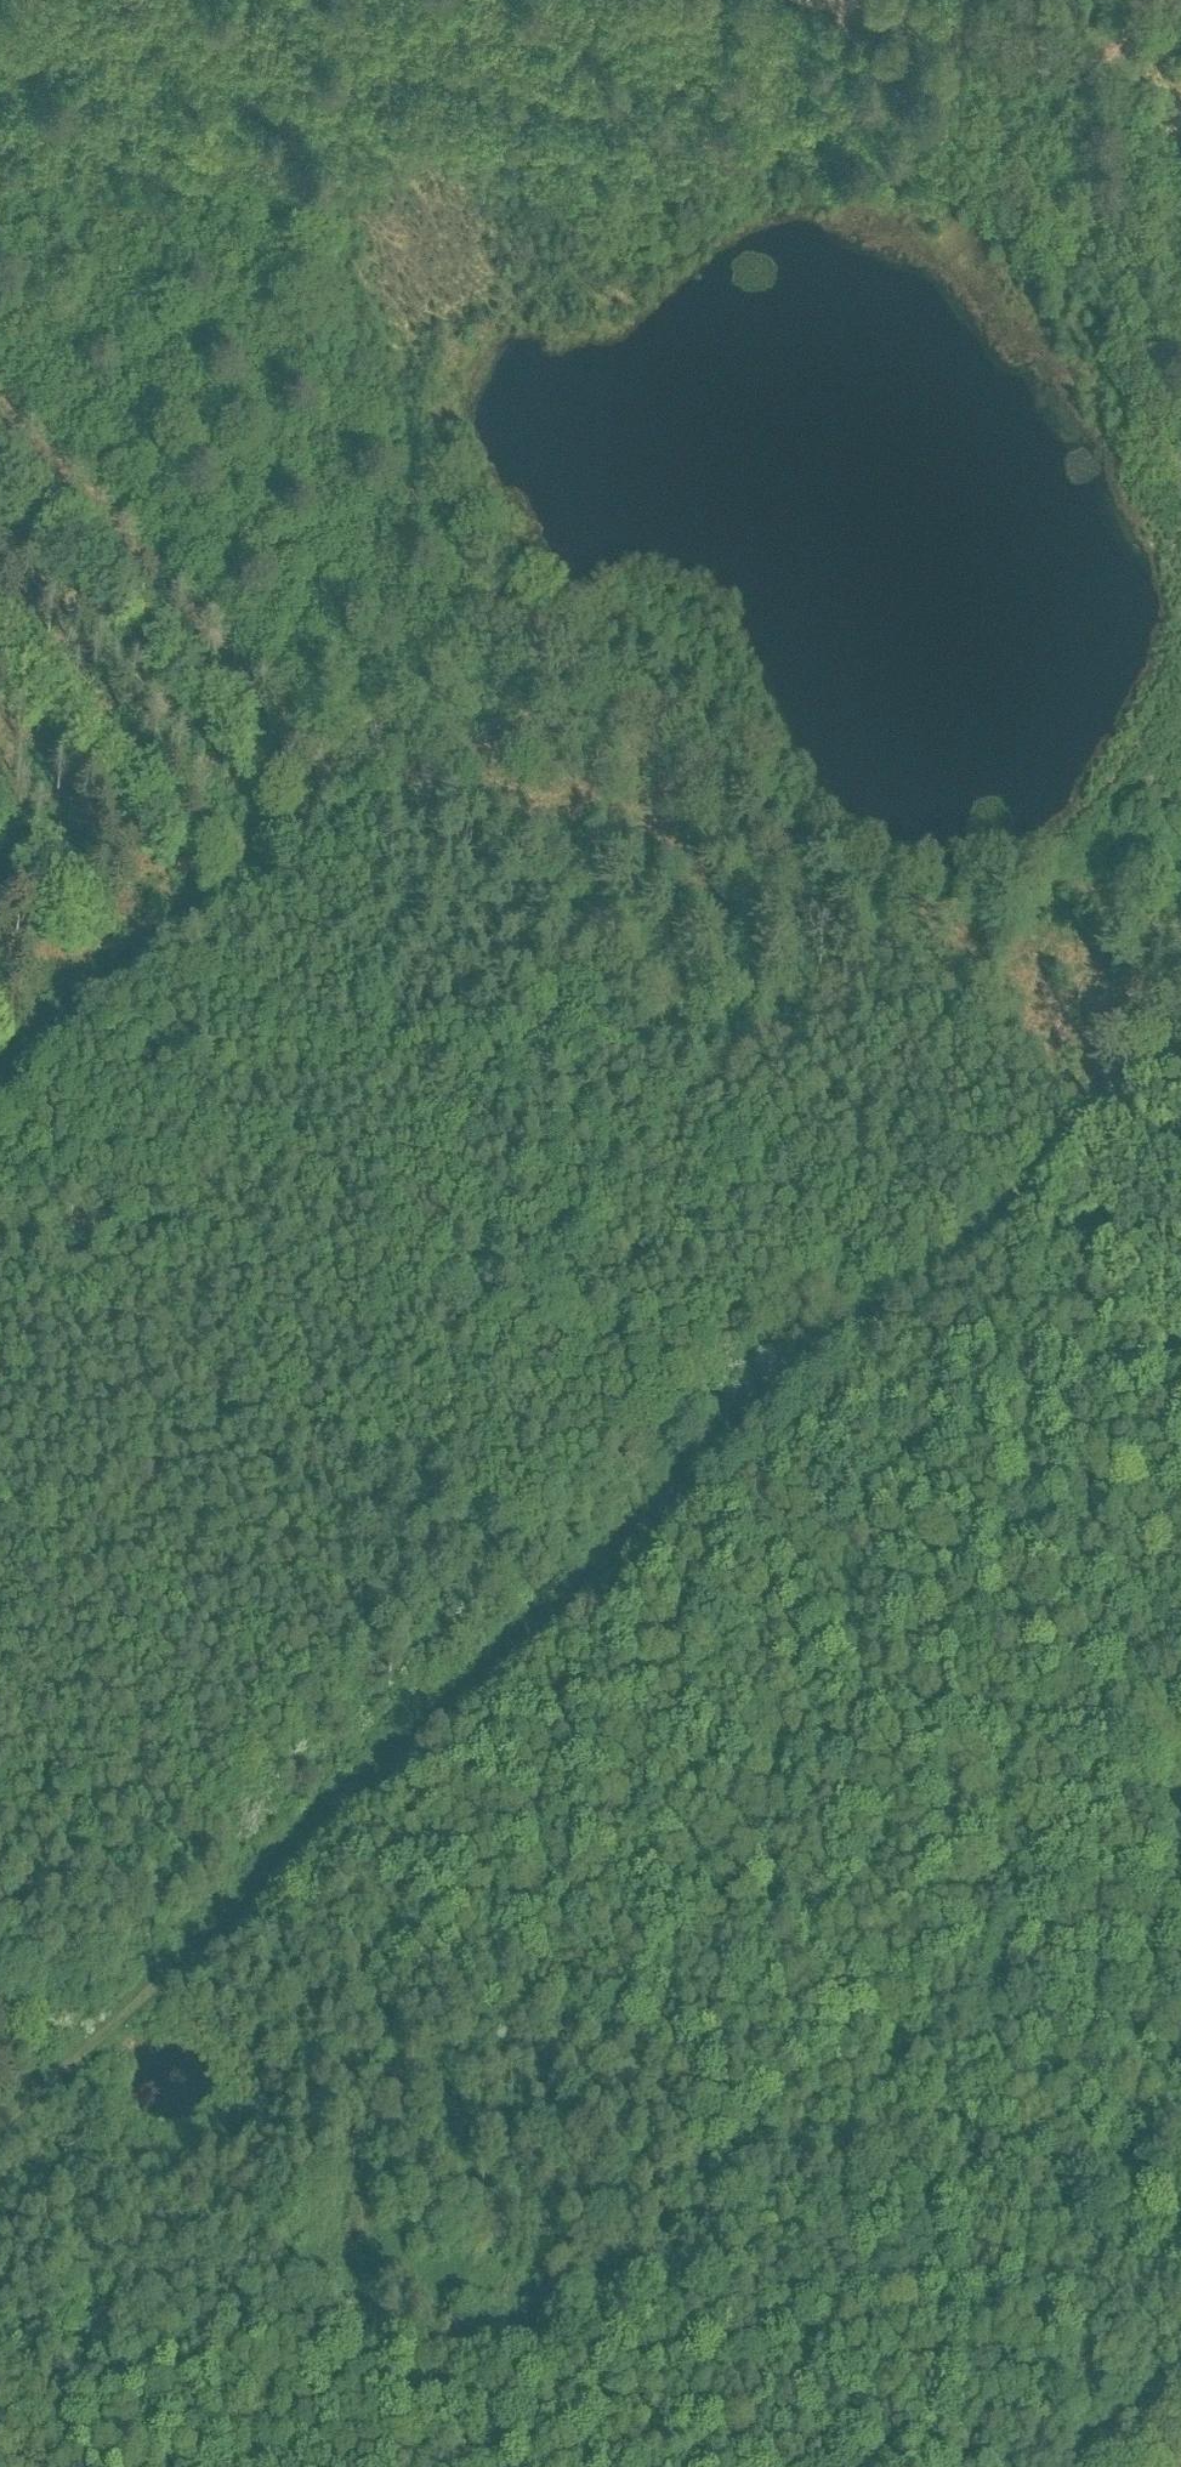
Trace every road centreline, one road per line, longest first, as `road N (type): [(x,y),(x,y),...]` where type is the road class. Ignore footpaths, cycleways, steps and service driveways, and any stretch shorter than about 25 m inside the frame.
road 1 (track): [(1180,1042),(0,2120)]
road 2 (track): [(0,377),(346,749),(475,635),(516,630),(558,642),(823,854),(978,890),(1180,904)]
road 3 (track): [(0,1064),(346,749)]
road 4 (track): [(880,0),(1180,103)]

